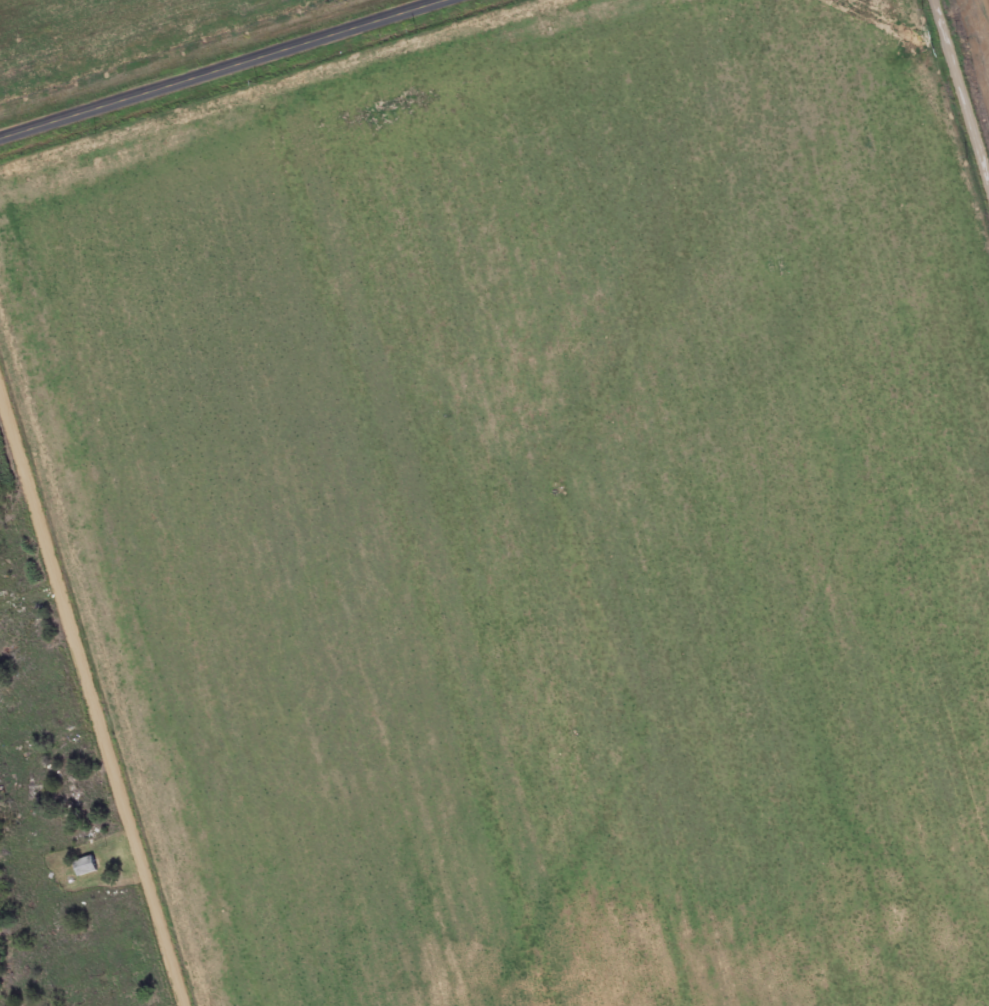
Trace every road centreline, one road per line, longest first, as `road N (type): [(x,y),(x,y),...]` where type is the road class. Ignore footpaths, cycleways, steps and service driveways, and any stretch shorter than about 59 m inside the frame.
road 1 (residential): [(190,1005),(0,378)]
road 2 (secondary): [(0,144),(453,0)]
road 3 (residential): [(988,165),(939,0)]

